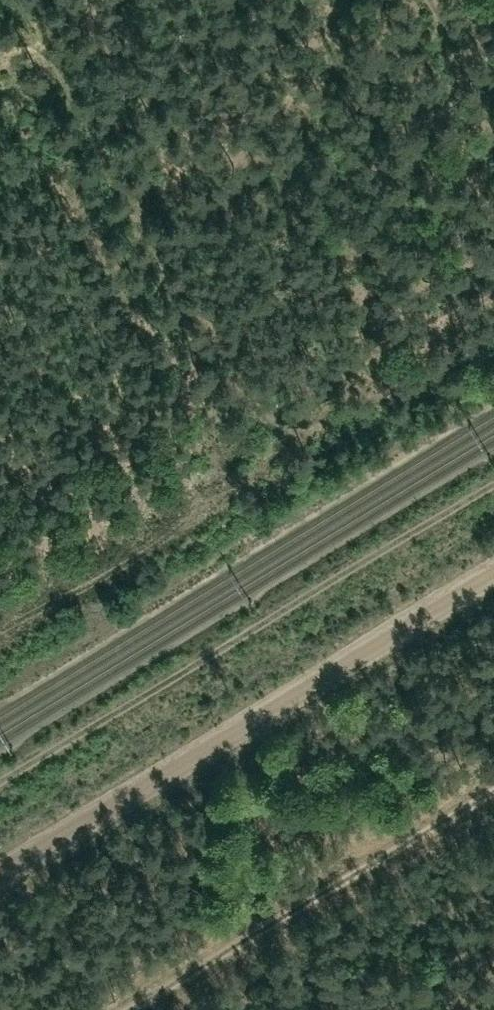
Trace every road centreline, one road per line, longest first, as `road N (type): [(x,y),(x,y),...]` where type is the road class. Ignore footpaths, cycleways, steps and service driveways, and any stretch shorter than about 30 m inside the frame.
road 1 (track): [(16,0),(267,419),(315,427),(493,323)]
road 2 (track): [(0,782),(493,484)]
road 3 (track): [(0,634),(212,510),(255,469),(278,424)]
road 4 (track): [(493,139),(426,0)]

